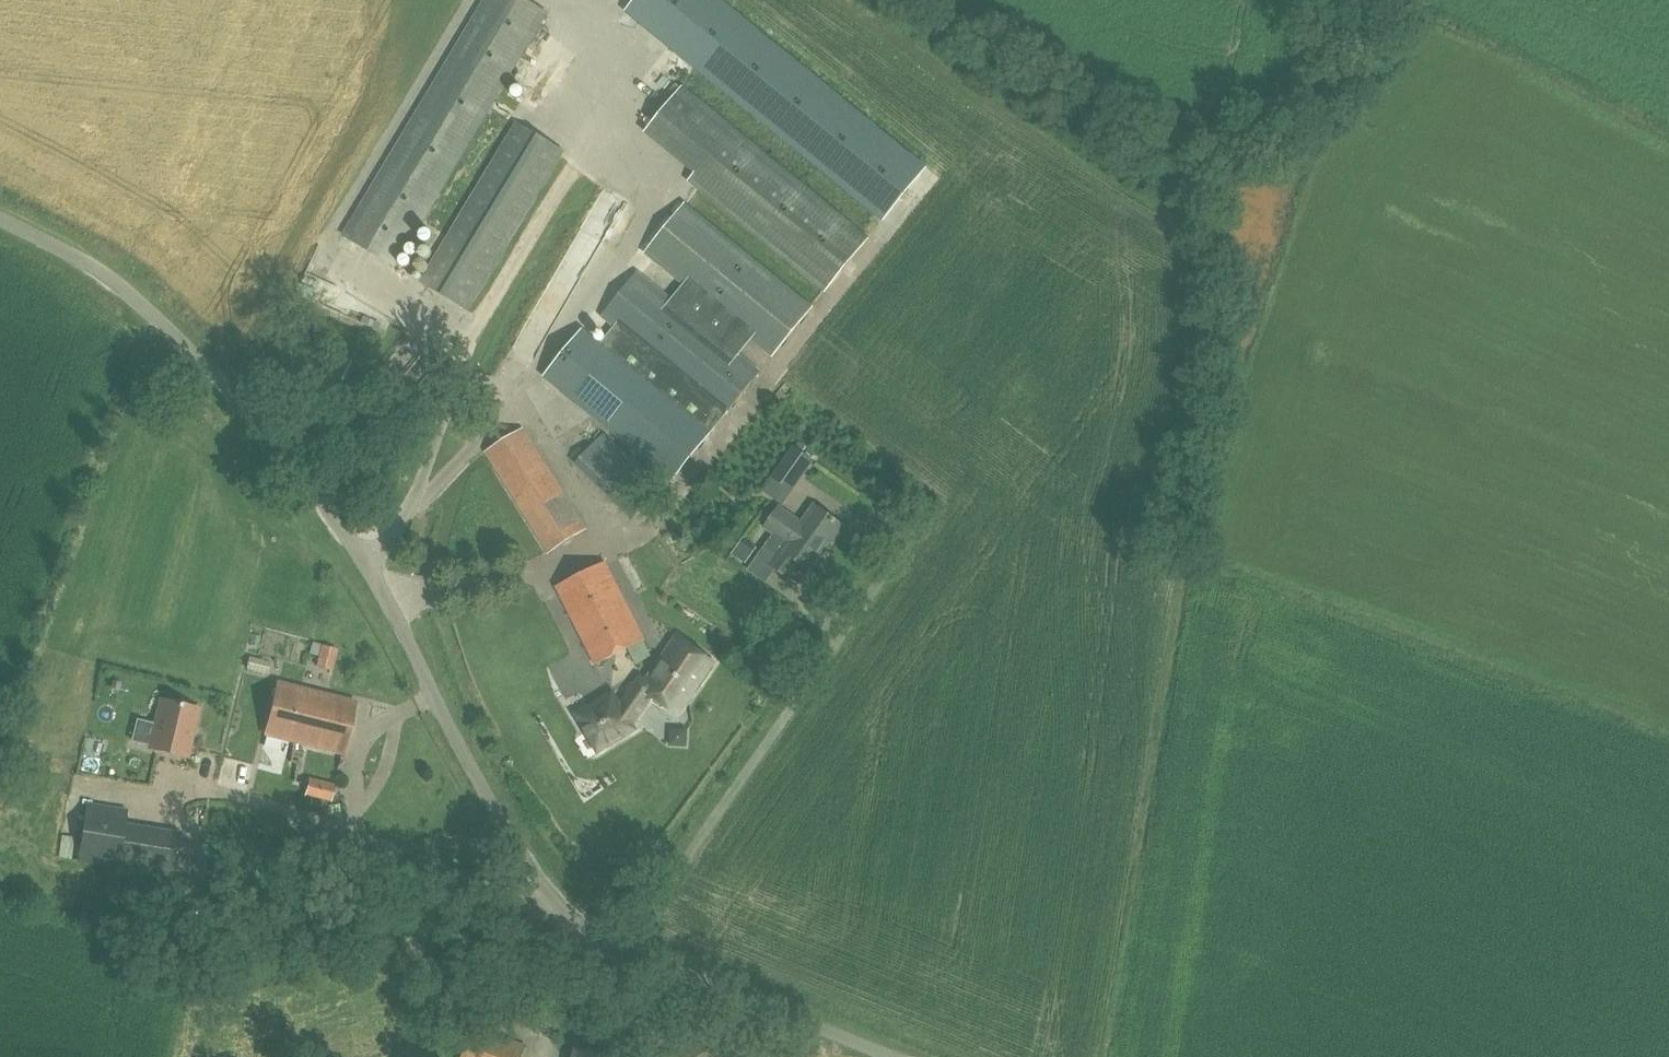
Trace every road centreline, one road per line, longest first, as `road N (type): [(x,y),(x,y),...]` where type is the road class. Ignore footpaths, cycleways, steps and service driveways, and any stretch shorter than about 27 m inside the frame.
road 1 (unclassified): [(897,1056),(625,949),(576,921),(536,876),(373,564),(233,388),(108,272),(0,218)]

